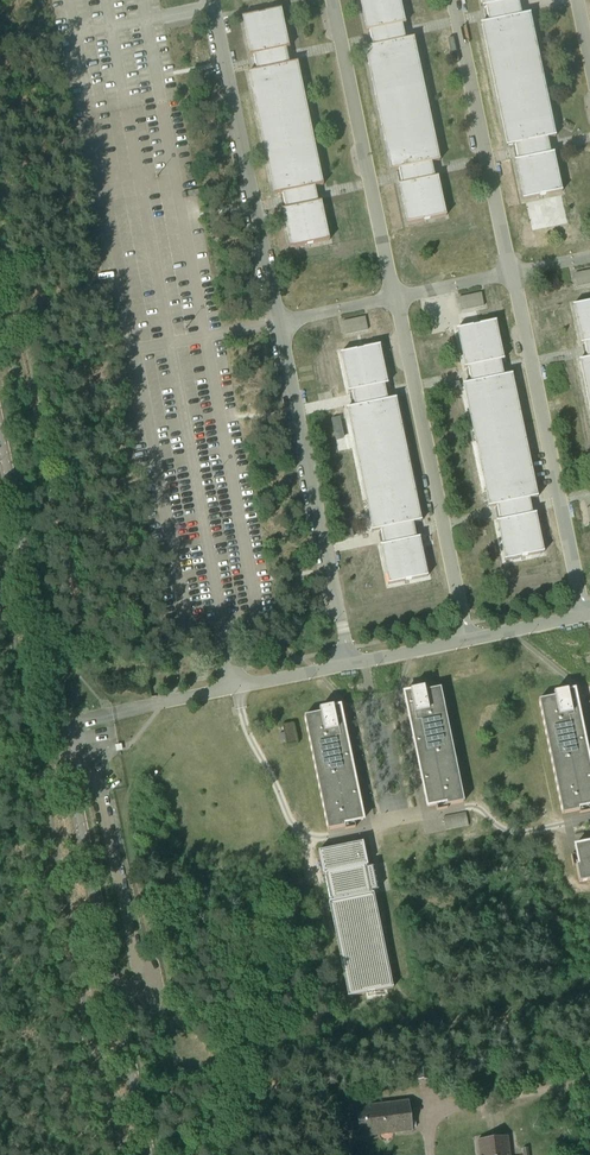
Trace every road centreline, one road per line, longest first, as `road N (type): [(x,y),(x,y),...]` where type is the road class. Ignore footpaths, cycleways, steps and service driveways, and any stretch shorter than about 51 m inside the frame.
road 1 (secondary): [(148,1154),(0,434)]

